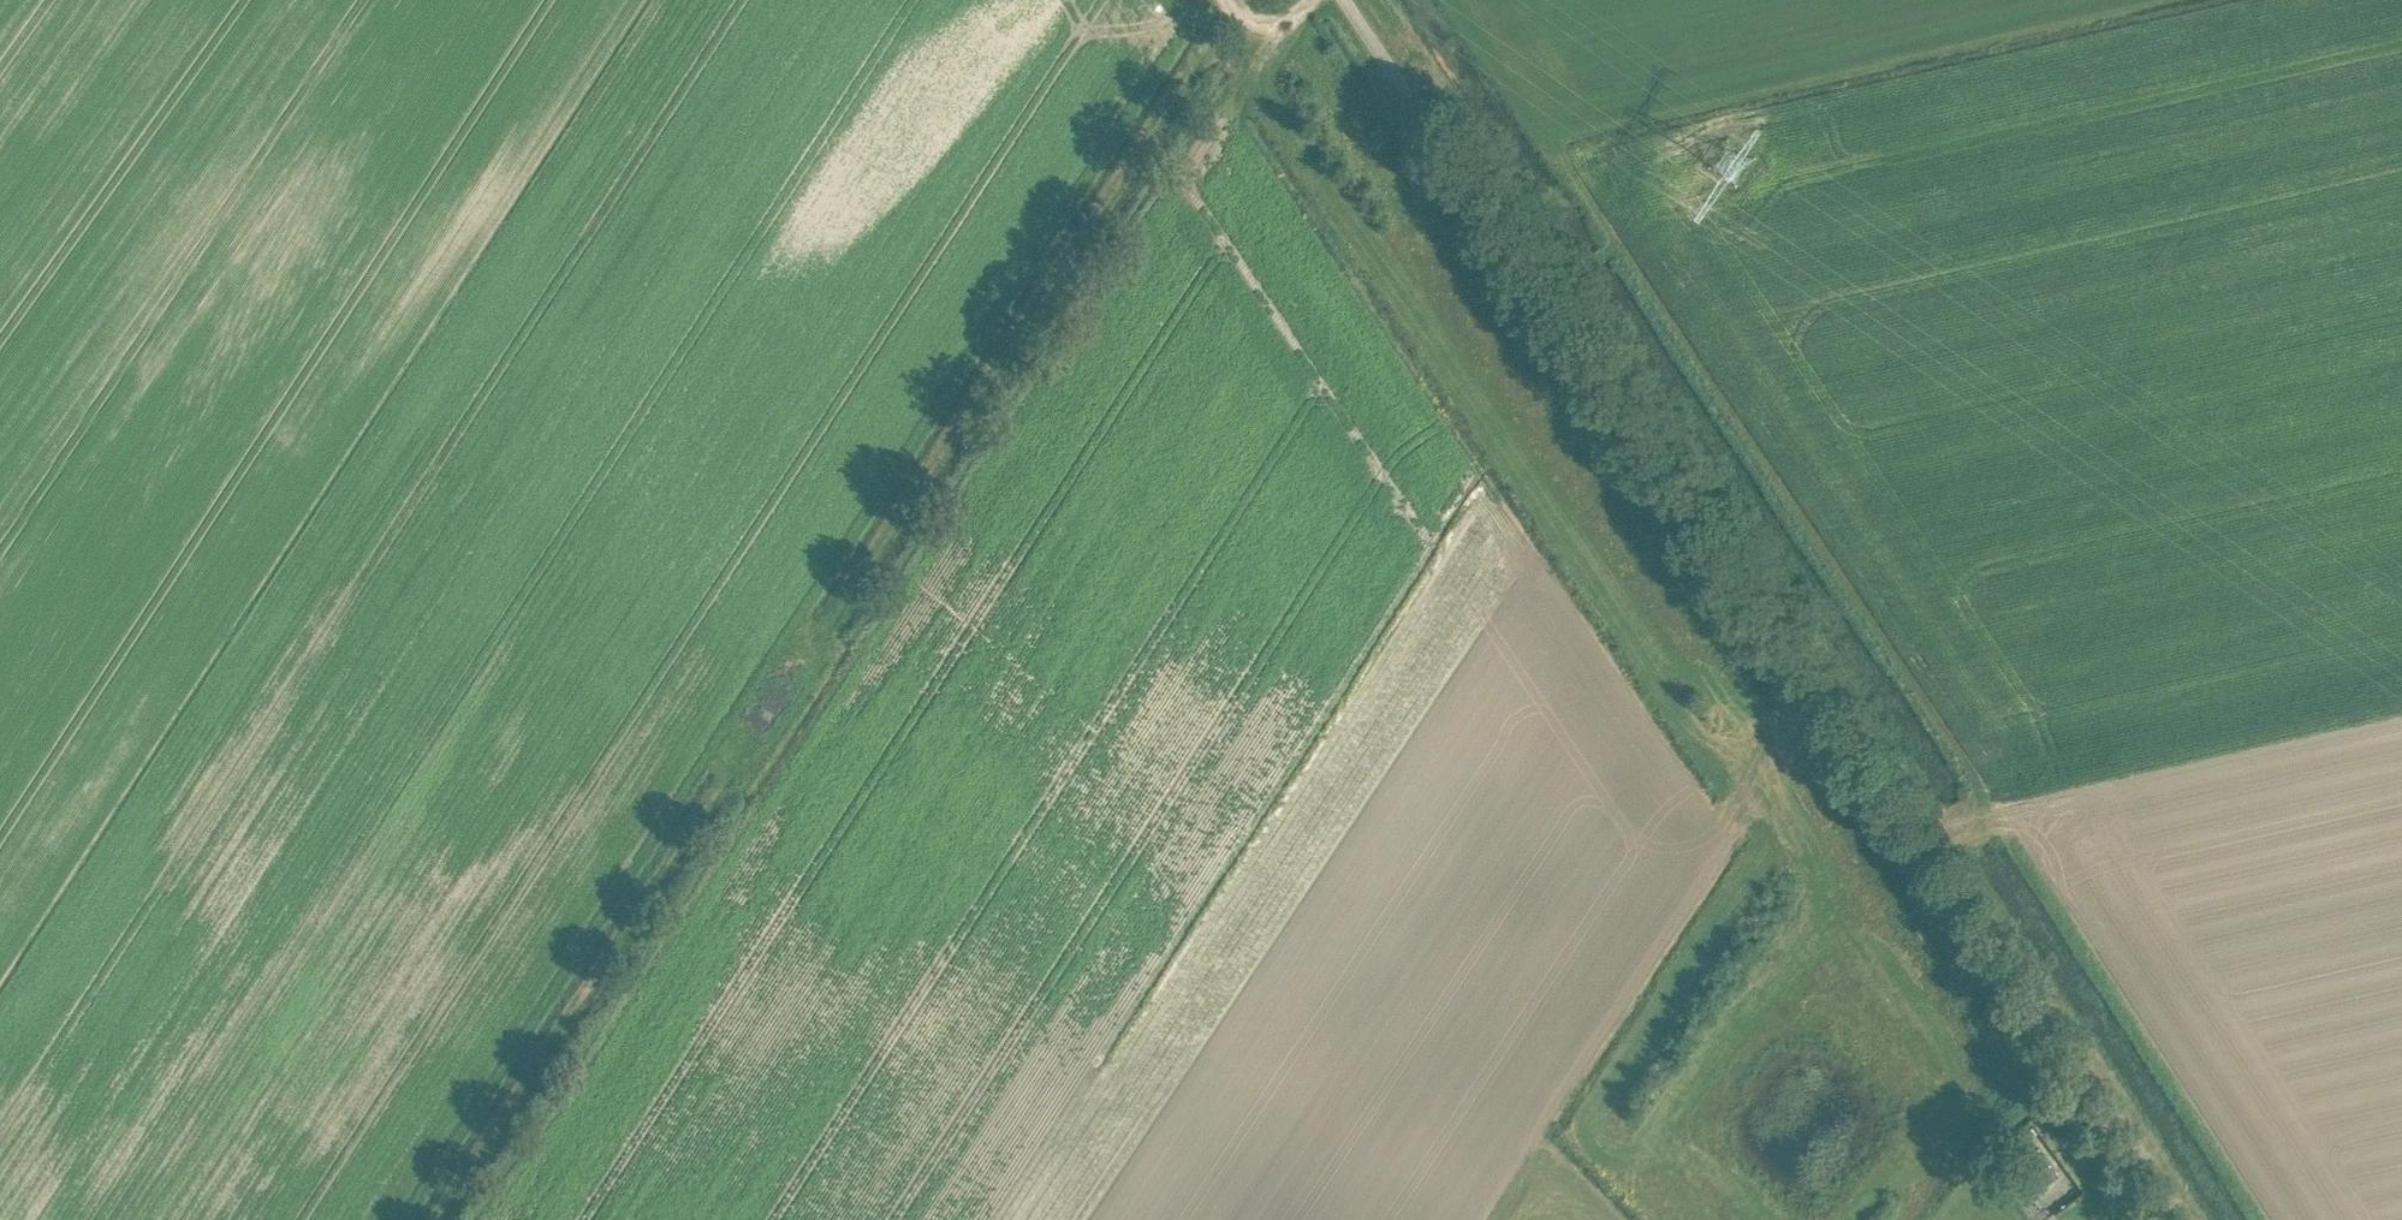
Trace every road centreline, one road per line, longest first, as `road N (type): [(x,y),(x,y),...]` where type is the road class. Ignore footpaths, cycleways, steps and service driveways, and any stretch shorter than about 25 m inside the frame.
road 1 (unclassified): [(2158,1219),(1344,0)]

